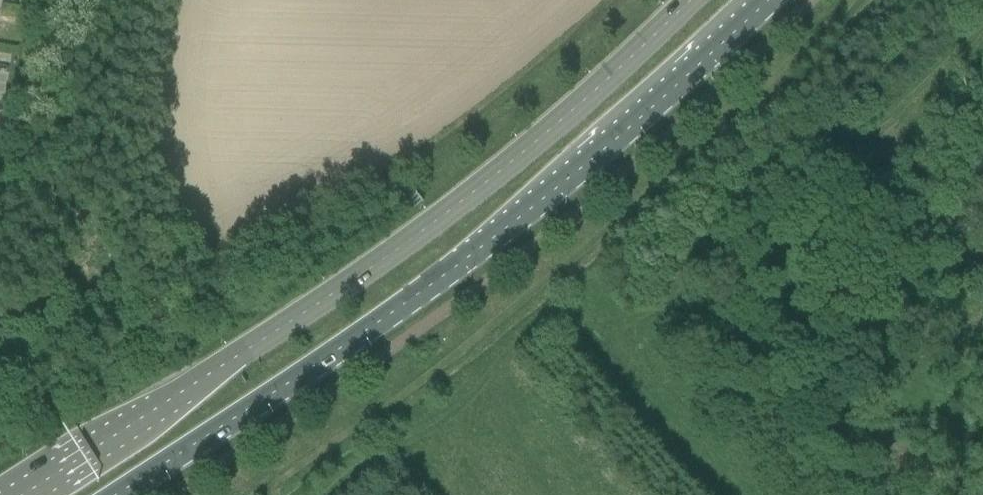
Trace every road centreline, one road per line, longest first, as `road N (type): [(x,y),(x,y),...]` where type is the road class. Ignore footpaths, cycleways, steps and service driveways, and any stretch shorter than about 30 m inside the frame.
road 1 (secondary): [(696,0),(542,141),(394,254),(34,494)]
road 2 (secondary): [(118,494),(506,229),(768,0)]

